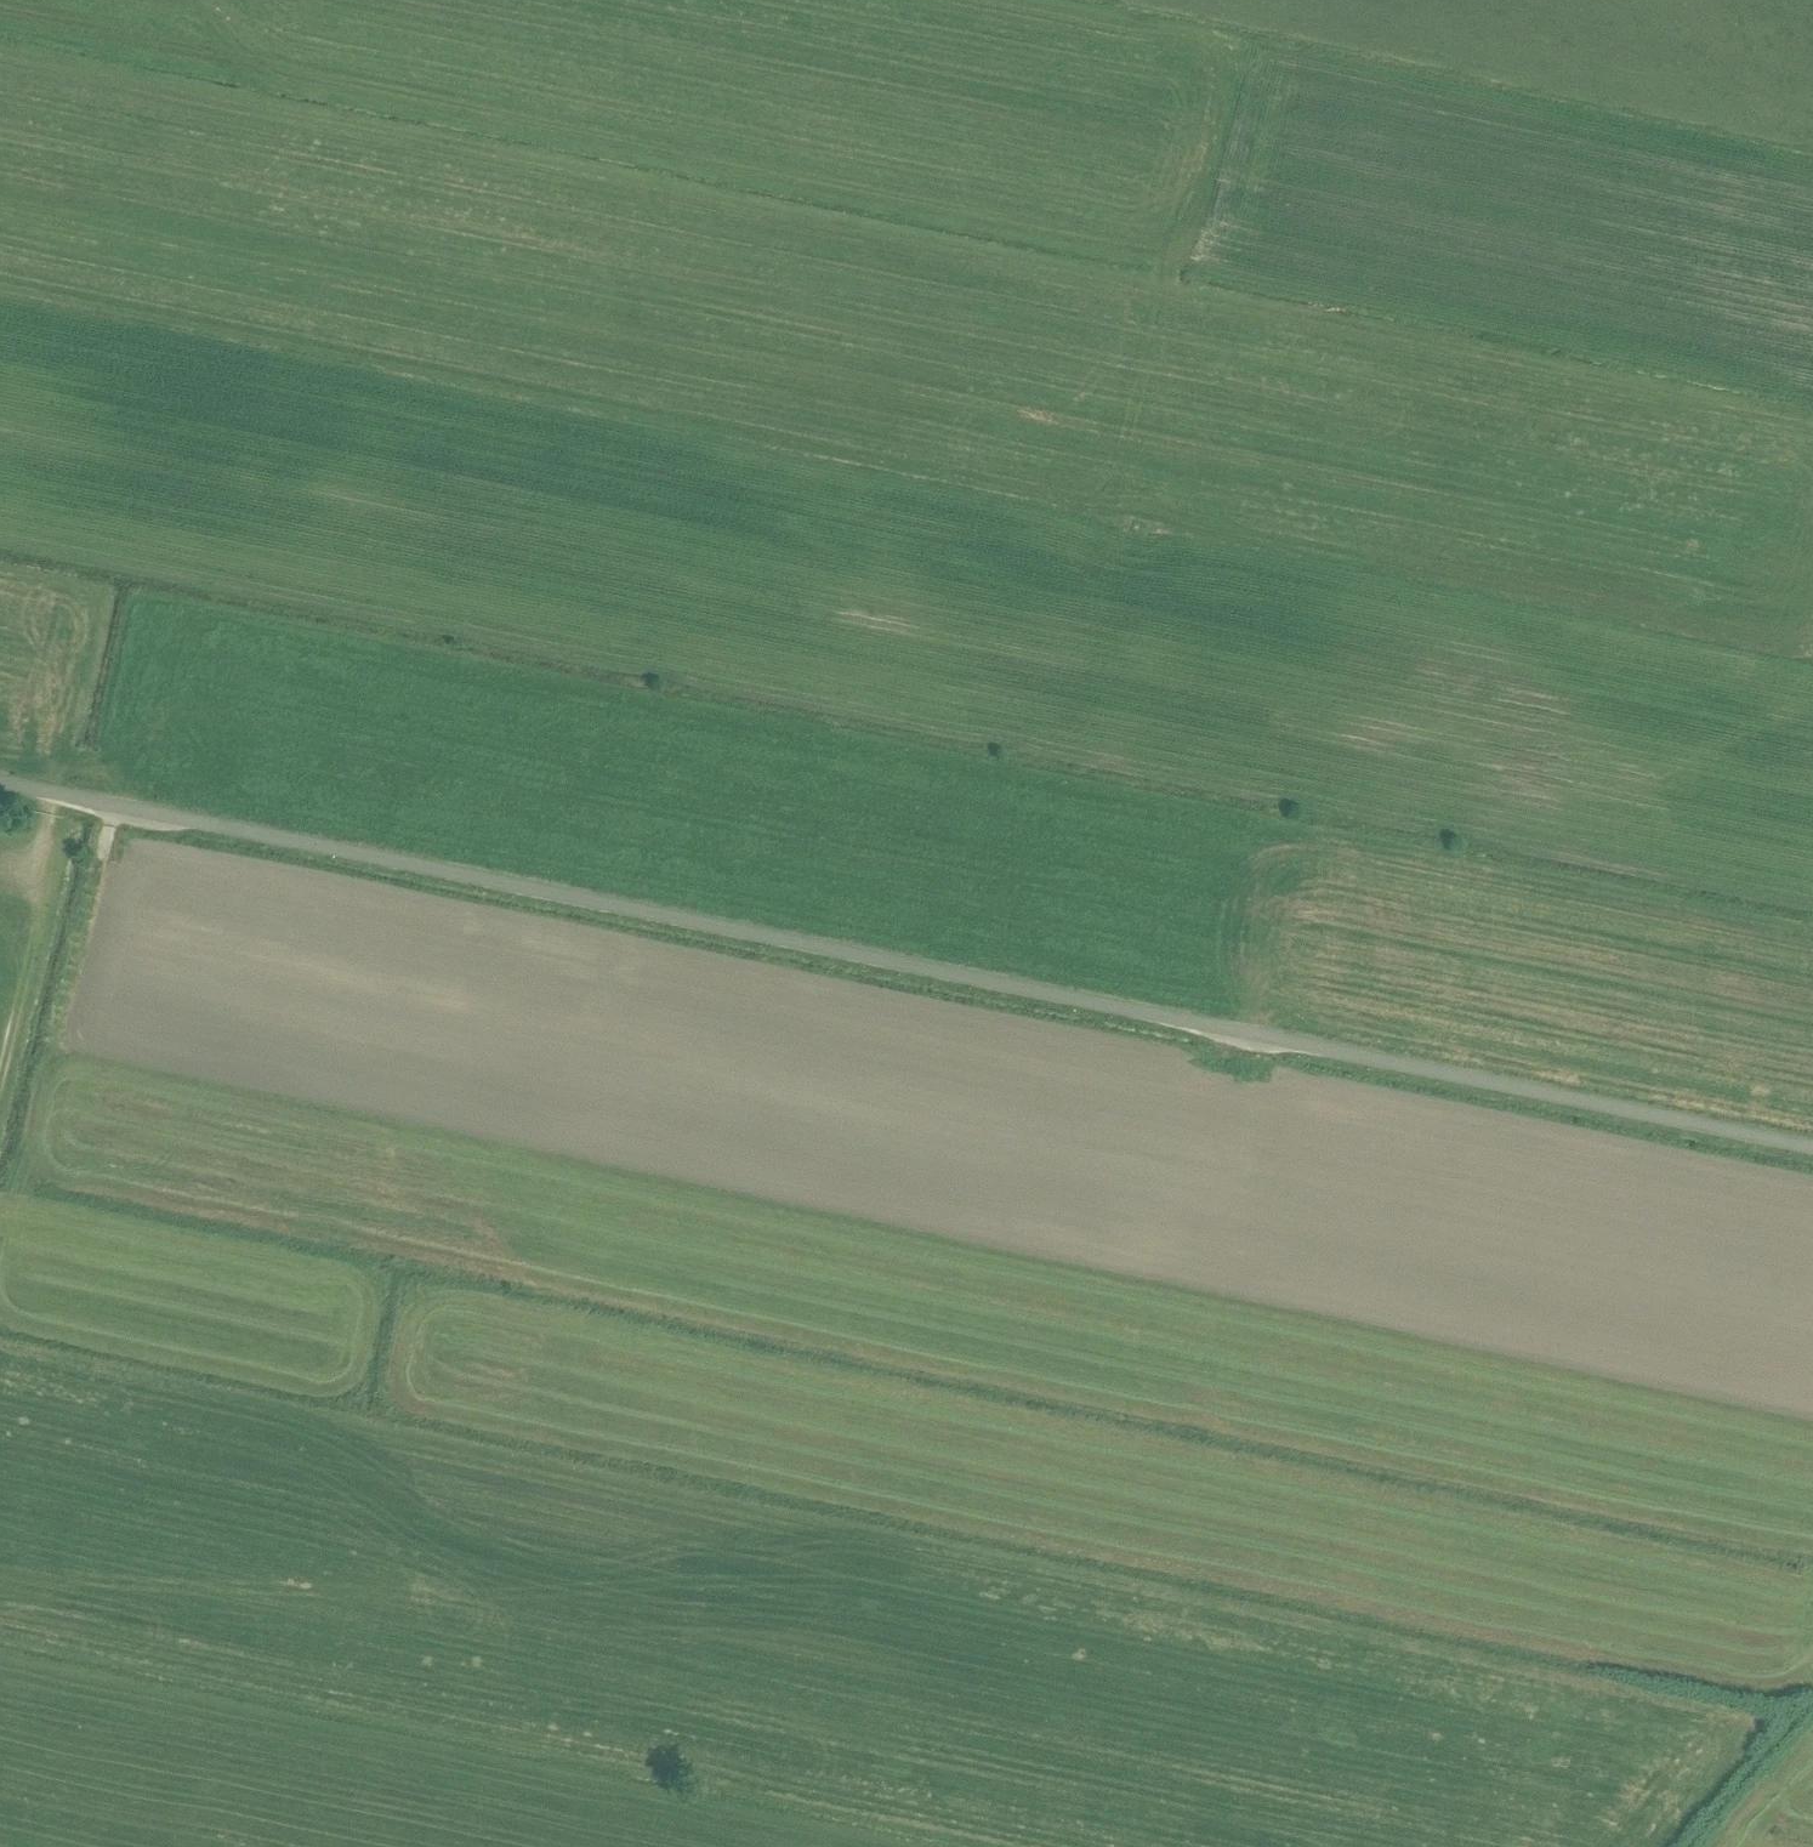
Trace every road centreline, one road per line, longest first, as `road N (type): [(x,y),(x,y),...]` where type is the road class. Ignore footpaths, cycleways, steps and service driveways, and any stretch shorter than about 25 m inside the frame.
road 1 (unclassified): [(0,782),(1812,1147)]

